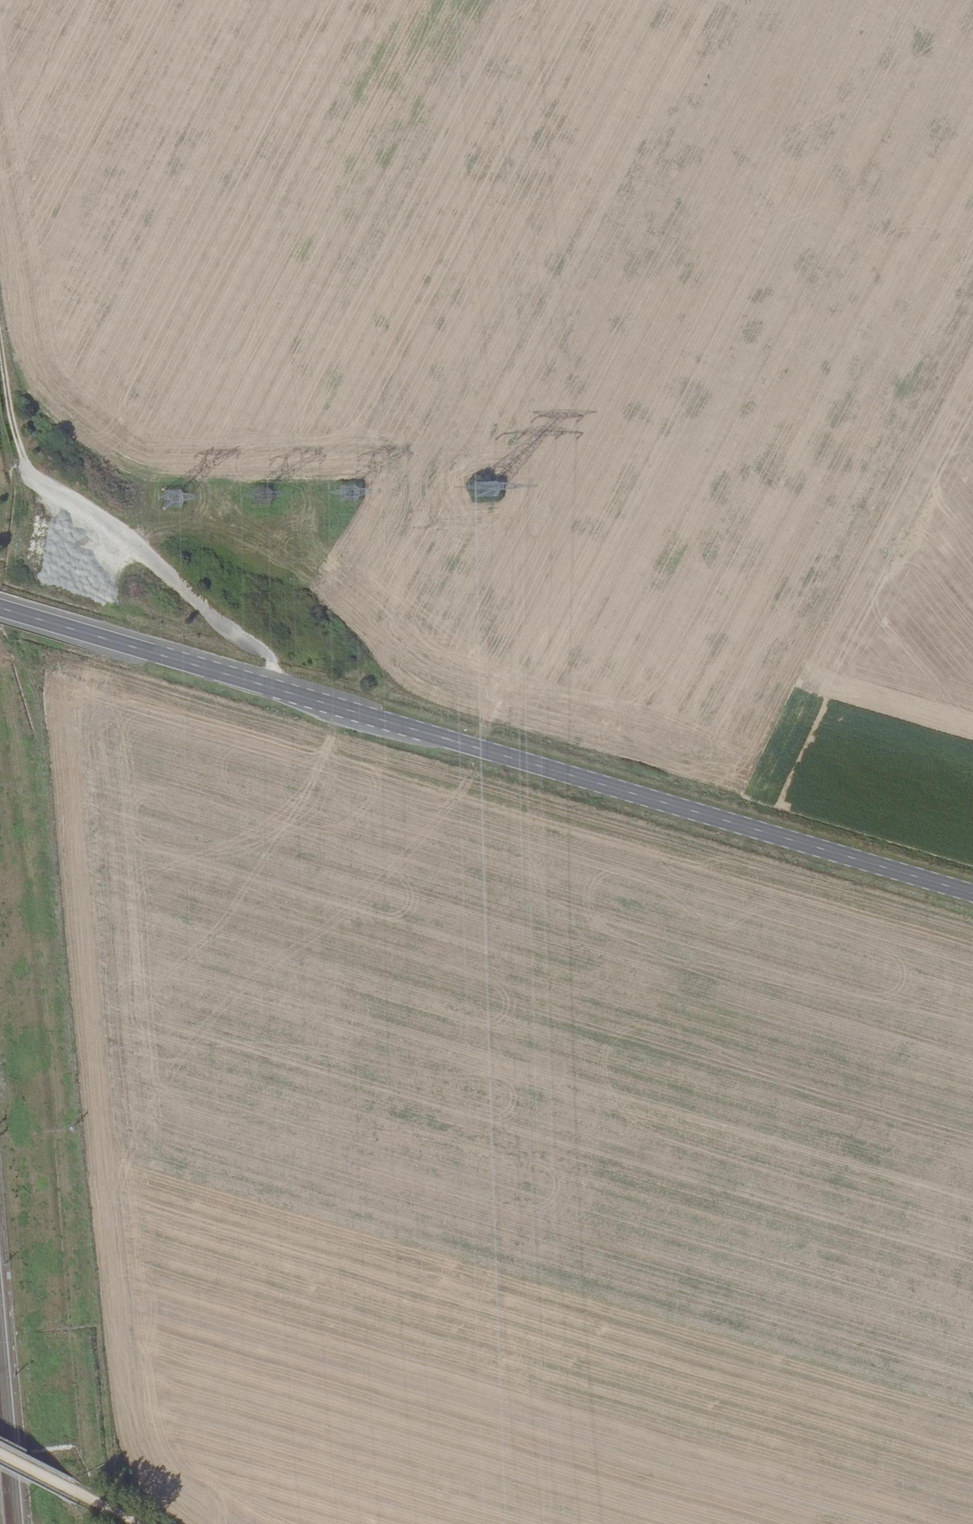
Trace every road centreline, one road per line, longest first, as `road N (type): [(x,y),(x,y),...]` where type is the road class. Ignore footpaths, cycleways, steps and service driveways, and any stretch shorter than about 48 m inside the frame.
road 1 (primary): [(972,894),(0,609)]
road 2 (track): [(277,690),(265,655),(58,495),(24,457),(0,324)]
road 3 (track): [(0,1452),(138,1523)]

